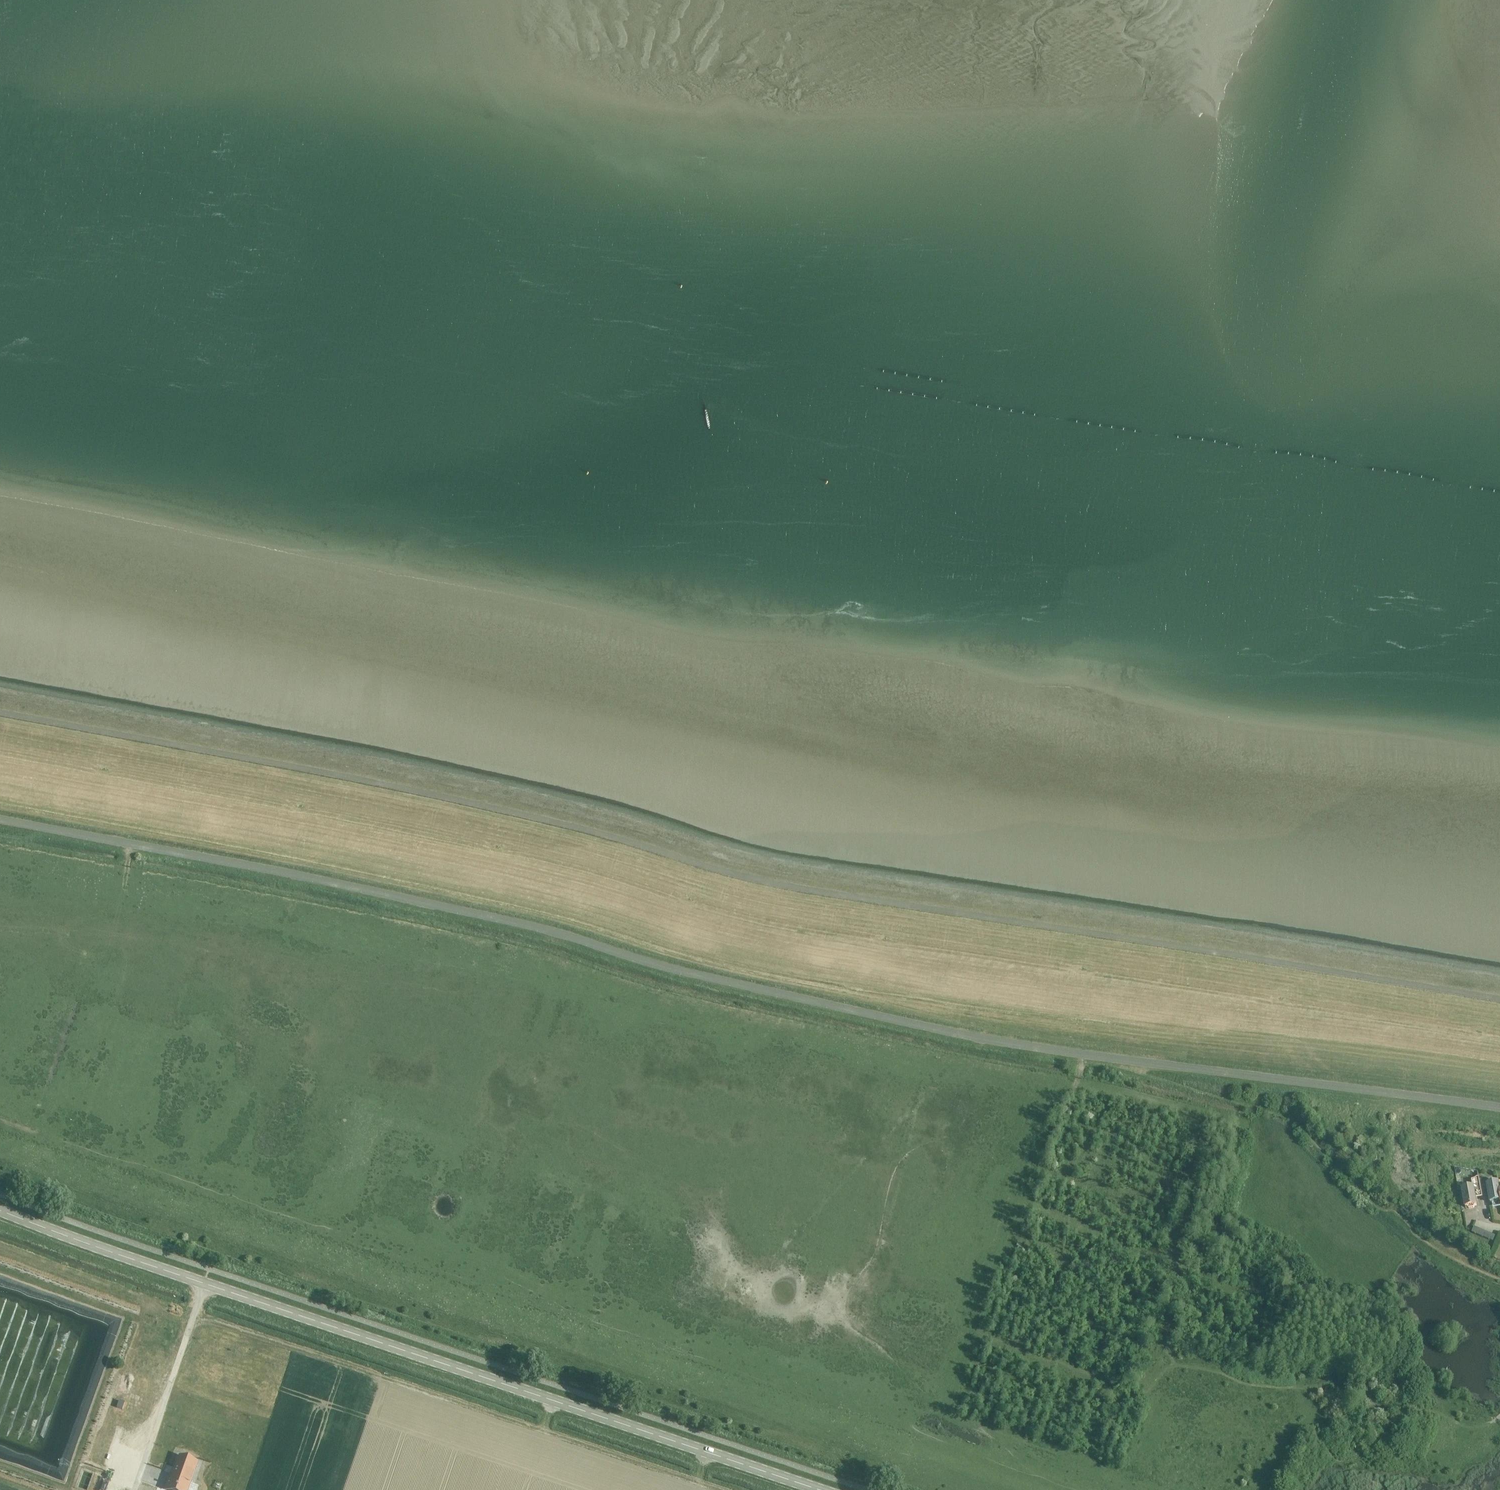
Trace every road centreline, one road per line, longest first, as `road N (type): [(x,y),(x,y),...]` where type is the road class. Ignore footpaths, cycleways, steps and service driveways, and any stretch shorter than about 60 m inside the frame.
road 1 (unclassified): [(1499,1107),(1009,1044),(681,971),(507,921),(0,820)]
road 2 (secondary): [(819,1489),(0,1212)]

